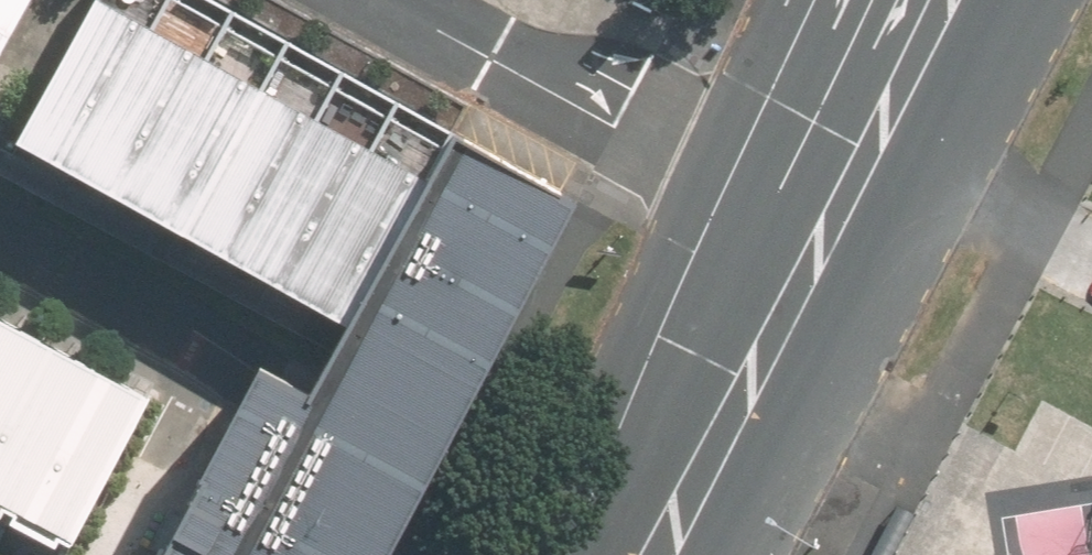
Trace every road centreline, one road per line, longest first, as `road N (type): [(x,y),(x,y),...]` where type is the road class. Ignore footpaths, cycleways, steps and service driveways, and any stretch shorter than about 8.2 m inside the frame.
road 1 (secondary): [(643,554),(878,137),(944,0)]
road 2 (residential): [(0,246),(252,379),(414,491),(478,554)]
road 3 (motorway): [(1091,542),(983,85),(953,0)]

